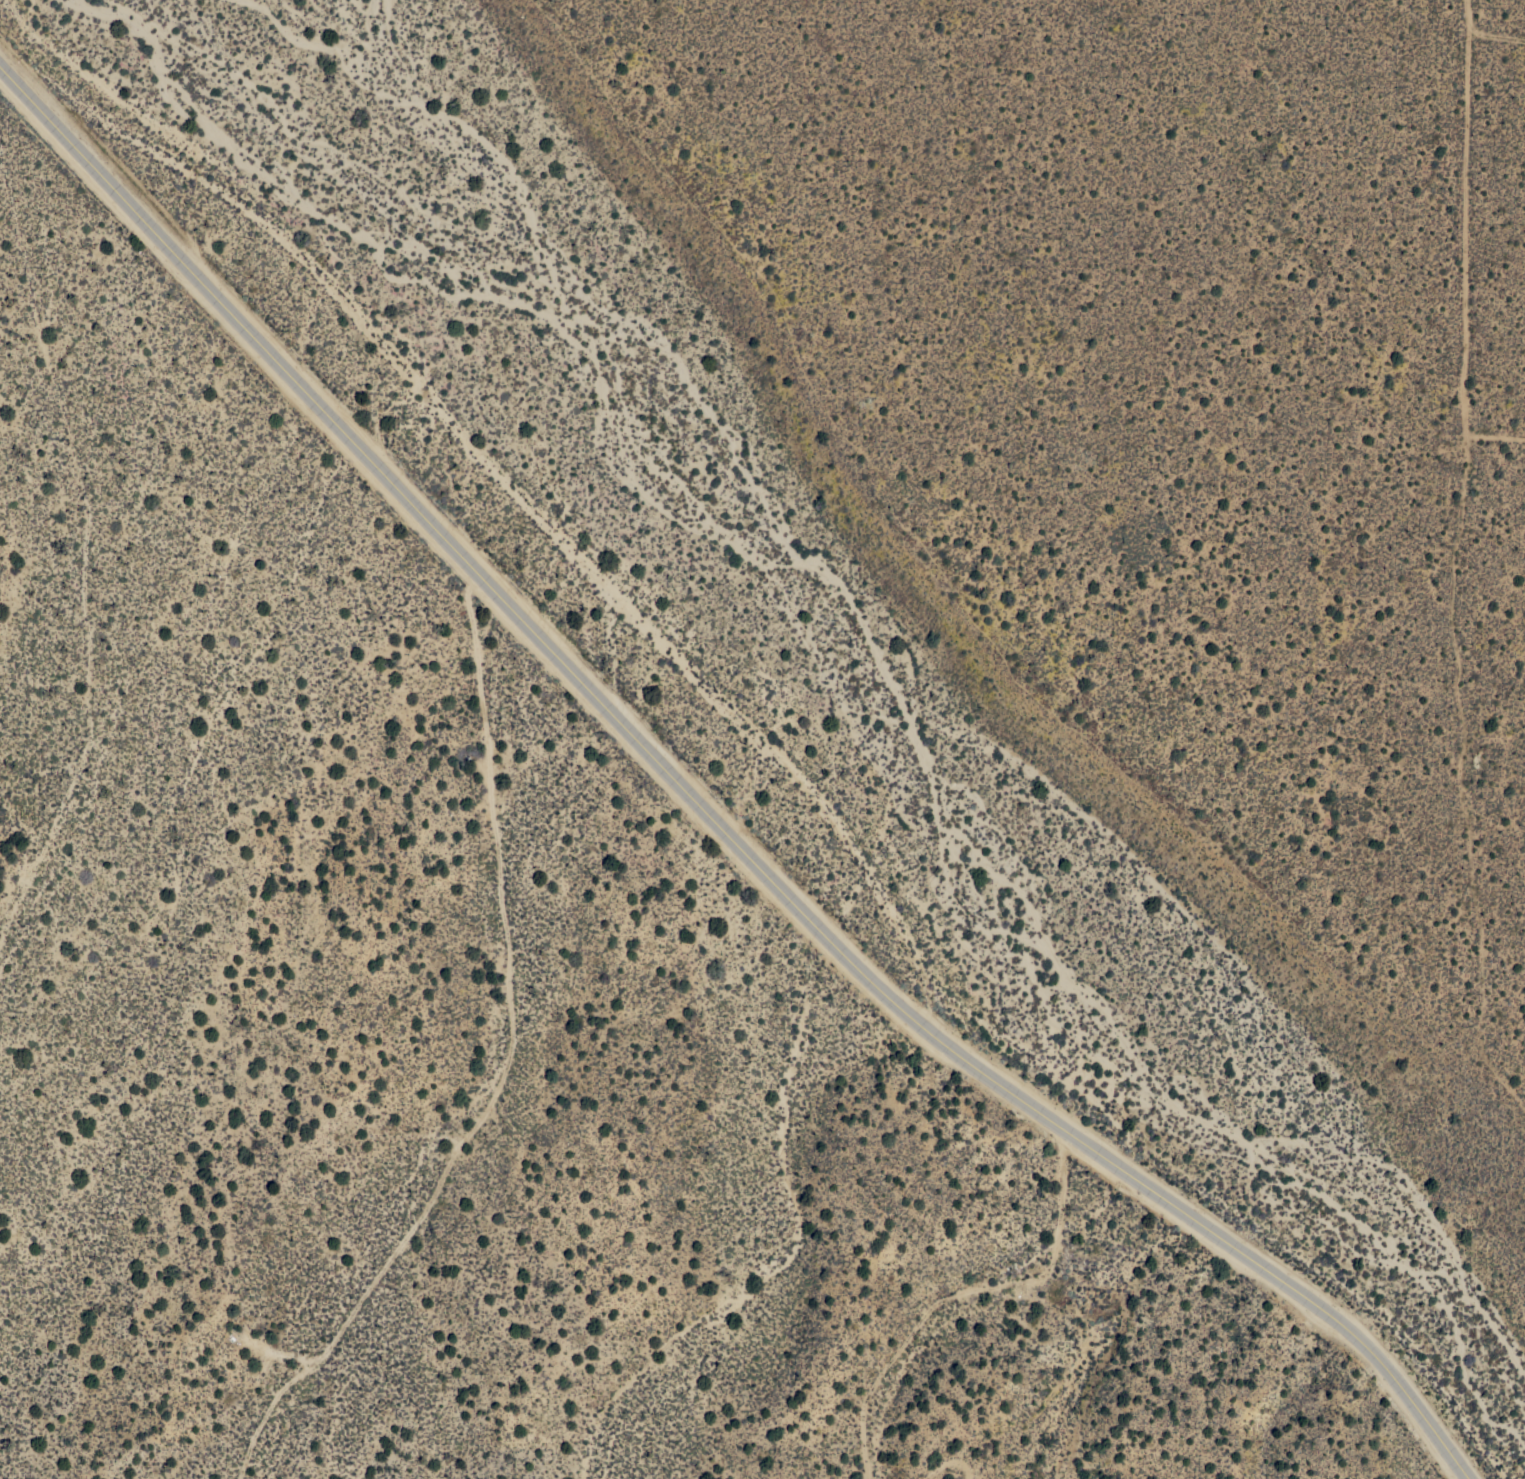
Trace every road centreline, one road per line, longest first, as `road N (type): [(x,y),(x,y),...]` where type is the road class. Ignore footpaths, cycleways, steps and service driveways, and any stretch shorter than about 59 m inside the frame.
road 1 (tertiary): [(0,66),(851,963),(982,1074),(1340,1322),(1397,1378),(1470,1478)]
road 2 (tertiary): [(1467,0),(1472,436)]

